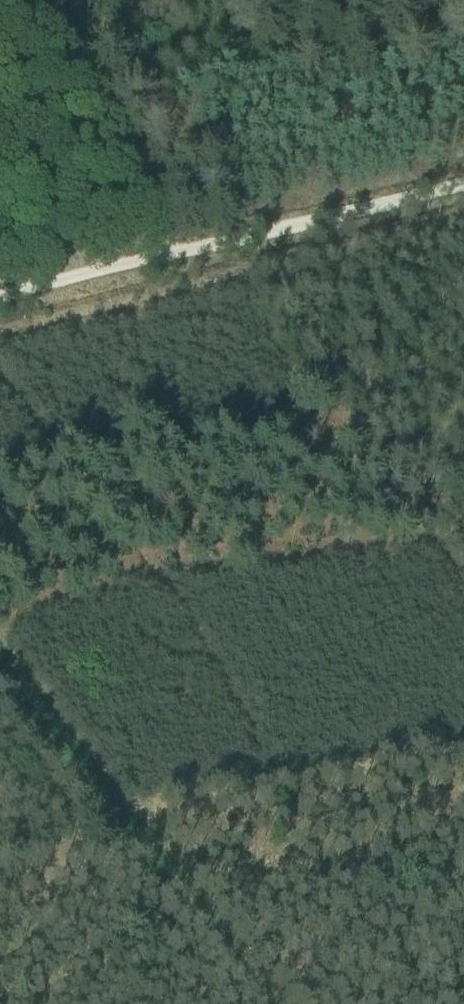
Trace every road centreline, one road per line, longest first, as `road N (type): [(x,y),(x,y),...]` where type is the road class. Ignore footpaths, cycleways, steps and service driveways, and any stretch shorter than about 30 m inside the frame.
road 1 (track): [(0,268),(463,146)]
road 2 (track): [(0,694),(248,1003)]

